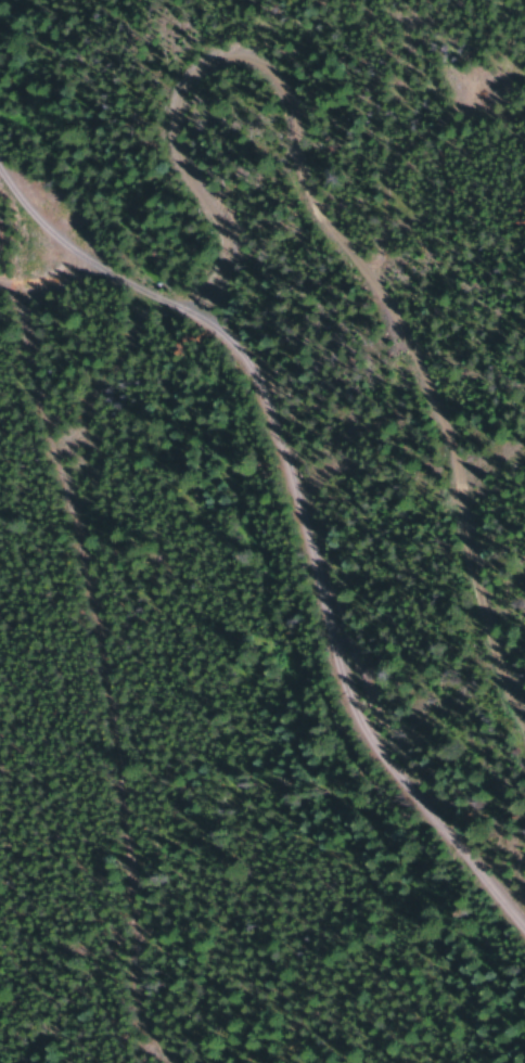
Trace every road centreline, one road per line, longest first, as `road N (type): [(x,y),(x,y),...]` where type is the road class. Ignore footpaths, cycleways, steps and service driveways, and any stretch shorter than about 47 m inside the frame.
road 1 (track): [(524,1045),(428,729),(190,385),(0,353)]
road 2 (track): [(0,401),(112,664),(99,872),(256,1062)]

